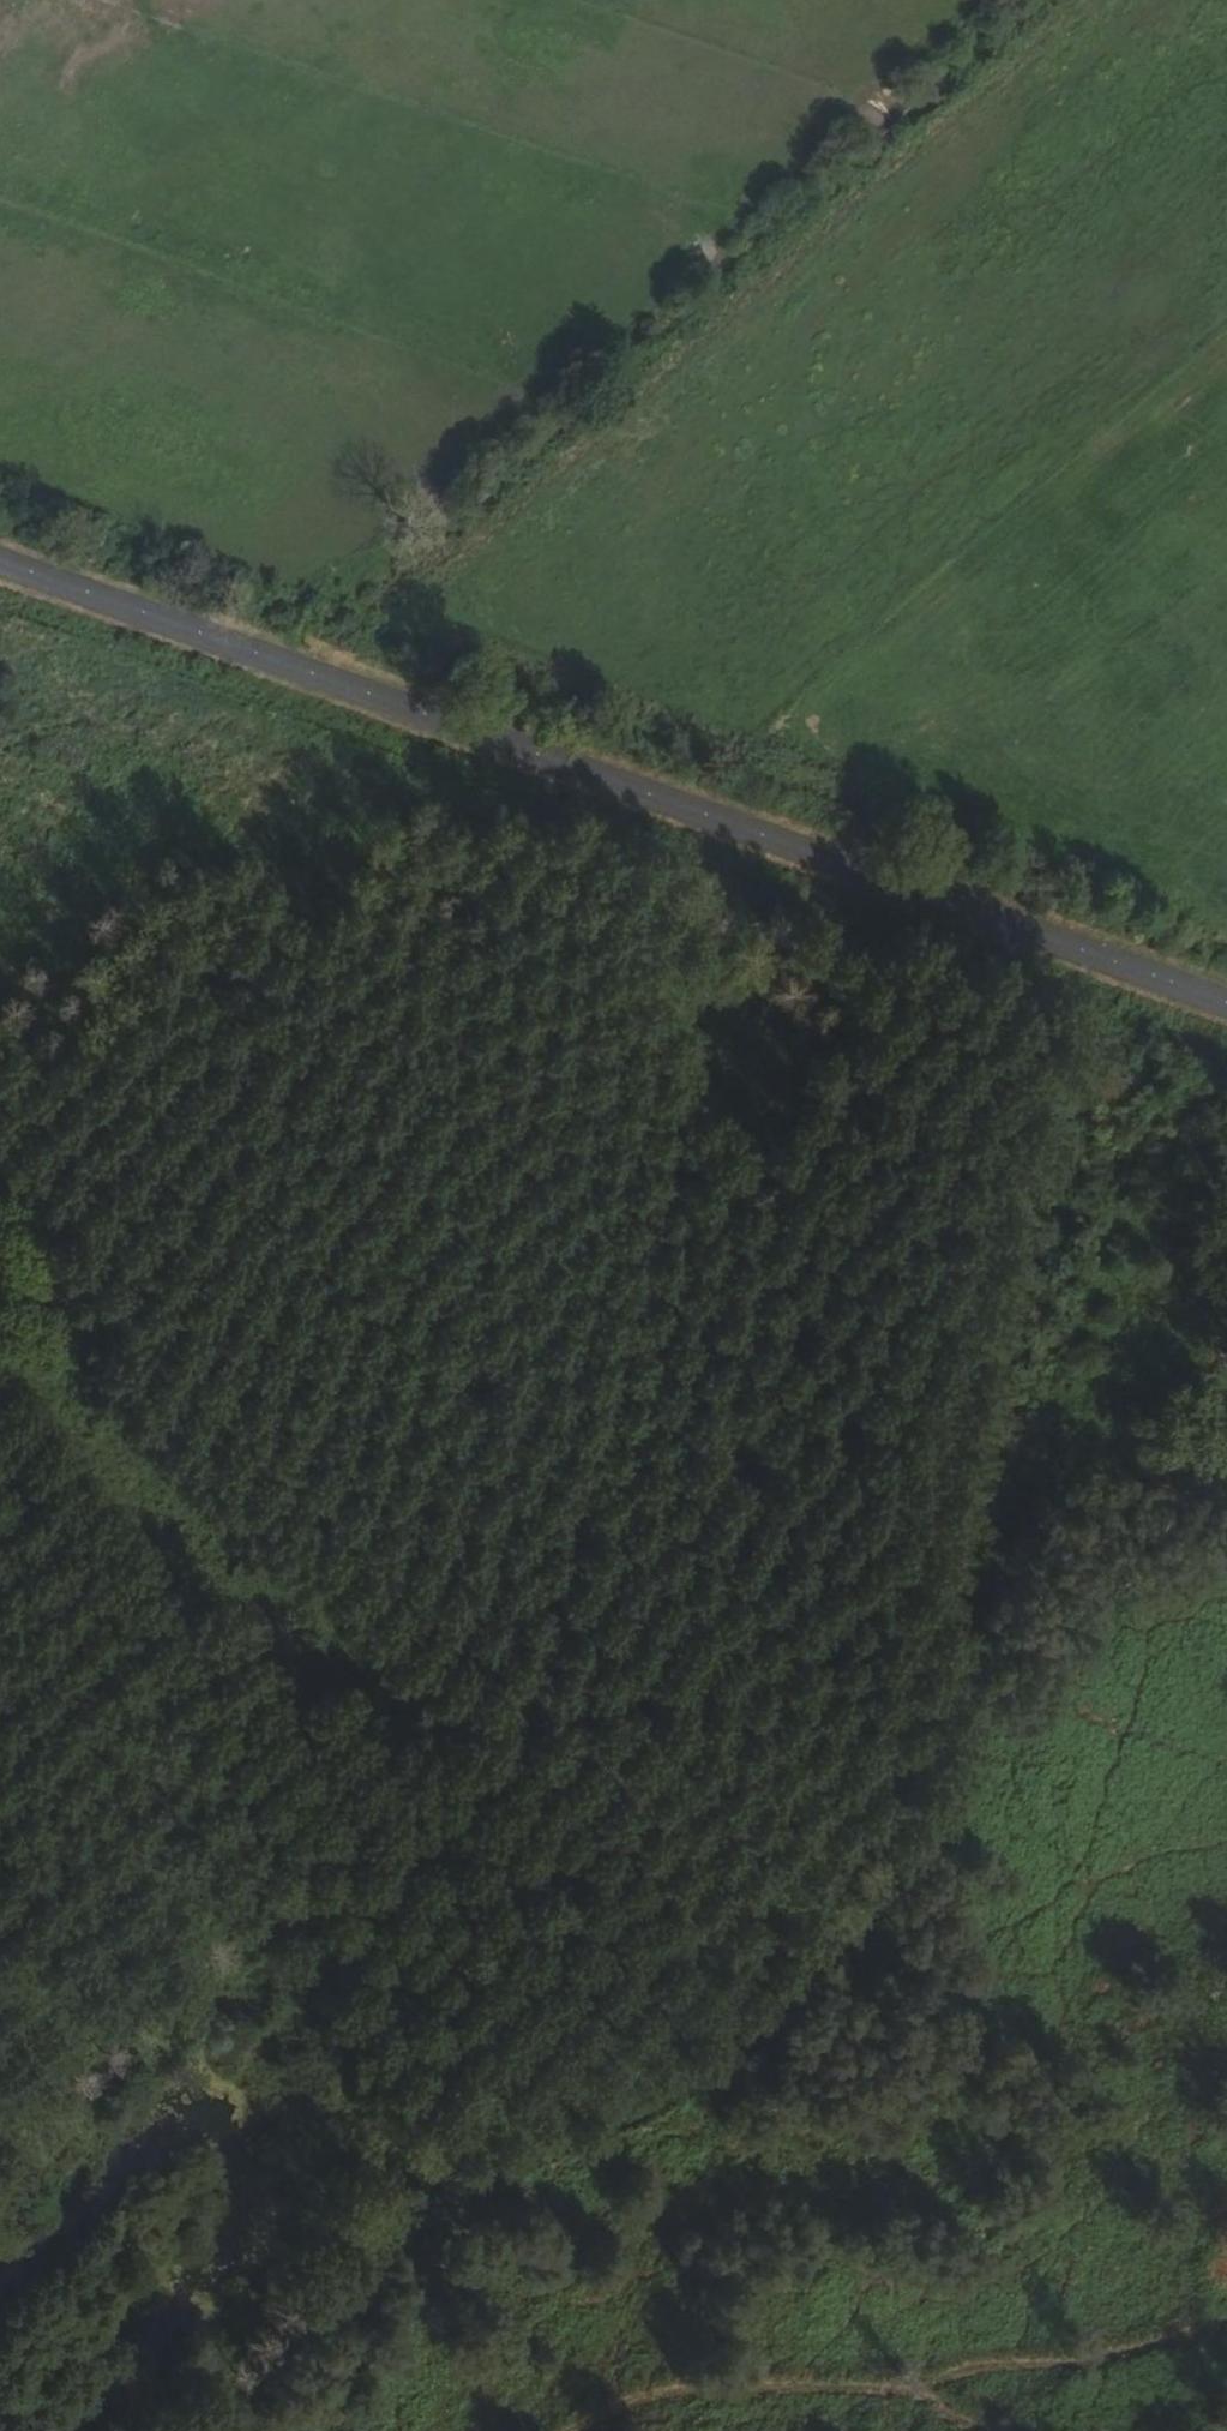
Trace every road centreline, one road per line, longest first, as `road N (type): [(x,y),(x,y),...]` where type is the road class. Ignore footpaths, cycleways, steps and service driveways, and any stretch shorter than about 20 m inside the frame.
road 1 (tertiary): [(0,558),(1226,1000)]
road 2 (track): [(1226,2322),(1150,2345),(979,2366),(934,2385),(934,2406),(990,2430)]
road 3 (track): [(934,2406),(808,2390),(645,2398),(585,2430)]

